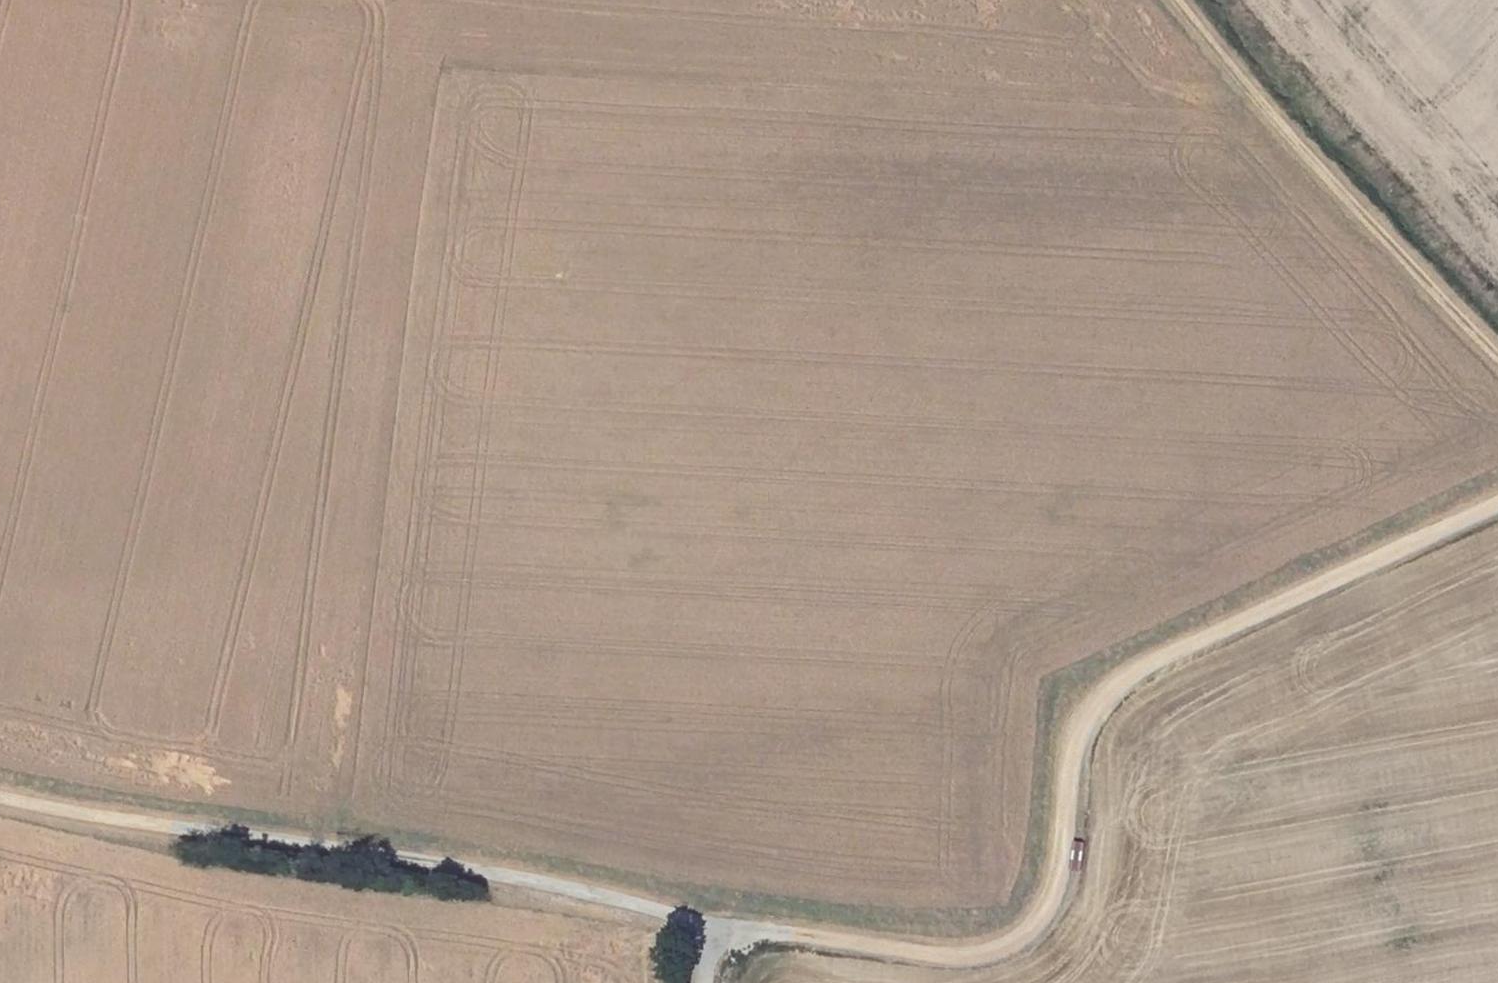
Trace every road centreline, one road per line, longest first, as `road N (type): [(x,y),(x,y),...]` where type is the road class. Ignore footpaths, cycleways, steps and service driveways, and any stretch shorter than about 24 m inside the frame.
road 1 (track): [(0,792),(439,865),(705,921),(940,946),(1027,918),(1058,844),(1063,769),(1120,675),(1497,501)]
road 2 (track): [(1179,0),(1332,180),(1497,351)]

